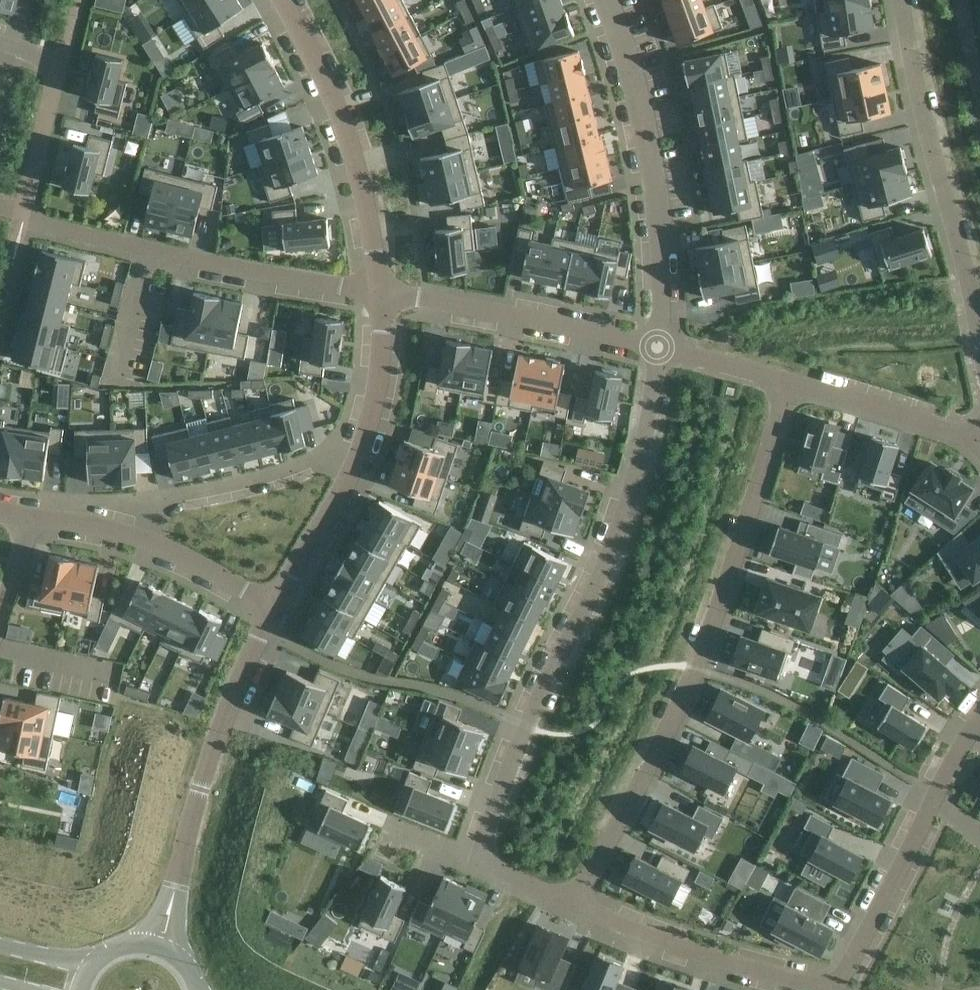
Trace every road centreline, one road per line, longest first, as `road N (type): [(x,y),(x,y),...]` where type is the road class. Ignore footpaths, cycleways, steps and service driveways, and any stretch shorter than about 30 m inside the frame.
road 1 (residential): [(379,295),(27,221),(64,59),(0,40)]
road 2 (residential): [(576,904),(698,667),(787,381)]
road 3 (residential): [(477,863),(521,726),(594,593),(624,514),(659,345)]
road 4 (residential): [(158,949),(213,748),(274,603)]
road 5 (residential): [(659,345),(655,184),(634,84),(605,0)]
road 6 (residential): [(902,0),(979,338)]
road 7 (residential): [(274,603),(361,451),(376,391),(379,295)]
road 8 (residential): [(379,295),(367,191),(312,43),(285,0)]
road 9 (residential): [(379,295),(659,345)]
road 10 (residential): [(274,603),(137,537),(31,518)]
road 11 (residential): [(810,989),(576,904)]
road 12 (residential): [(936,798),(844,989)]
road 13 (residential): [(787,381),(977,439)]
road 14 (residential): [(659,345),(787,381)]

